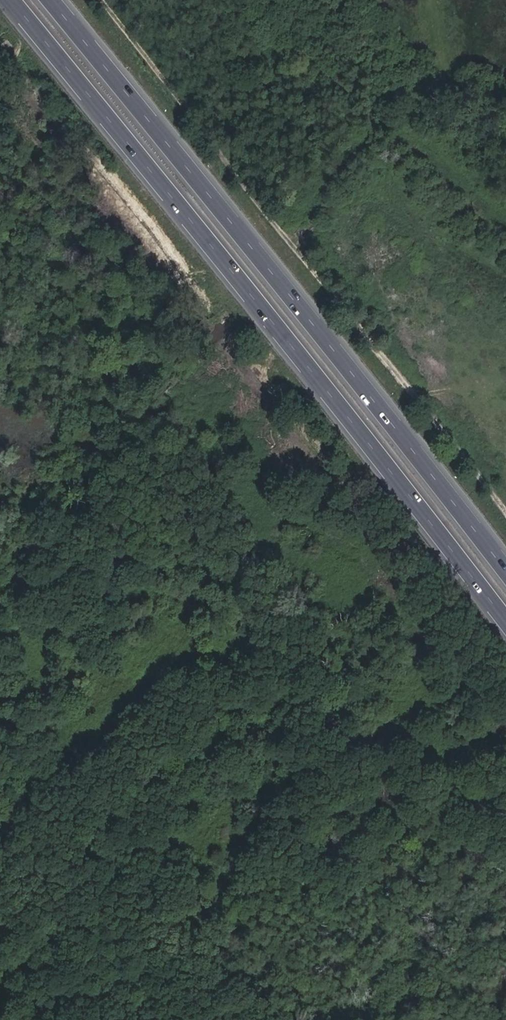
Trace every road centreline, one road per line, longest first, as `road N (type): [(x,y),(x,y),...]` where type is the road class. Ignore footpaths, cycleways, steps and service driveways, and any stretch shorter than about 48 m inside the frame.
road 1 (motorway): [(13,0),(505,617)]
road 2 (motorway): [(505,568),(49,0)]

